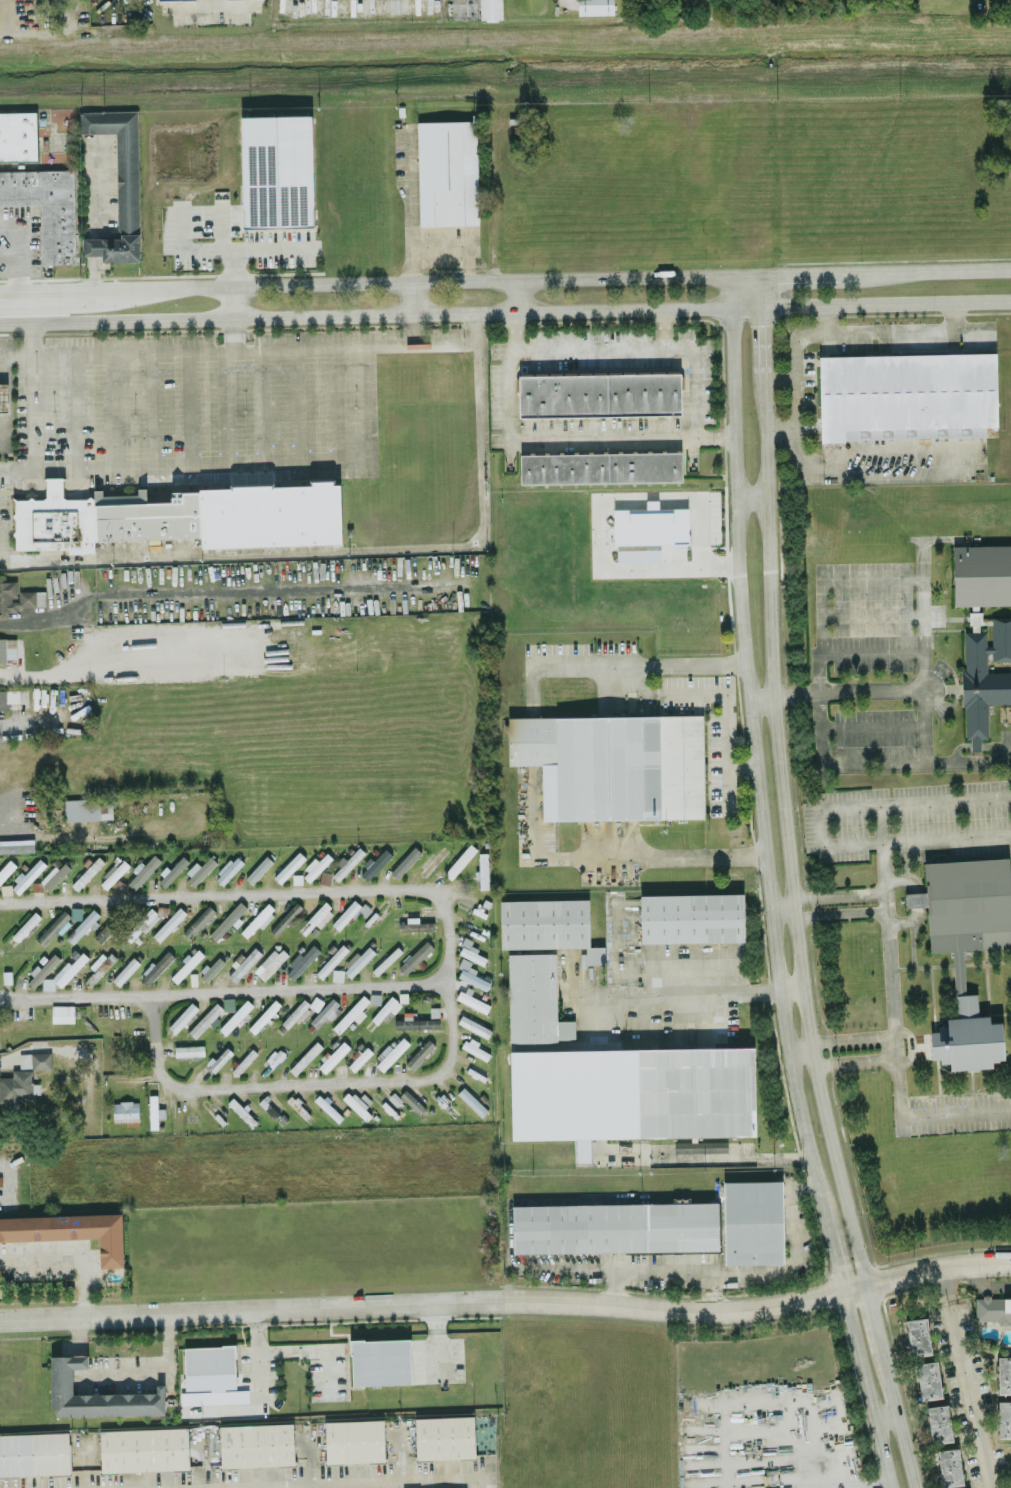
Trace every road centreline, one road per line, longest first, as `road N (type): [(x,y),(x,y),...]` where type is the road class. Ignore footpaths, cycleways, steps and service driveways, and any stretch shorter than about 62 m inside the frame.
road 1 (residential): [(744,278),(729,309),(736,569),(777,990),(888,1487)]
road 2 (residential): [(866,1284),(800,987),(771,696),(761,391)]
road 3 (residential): [(866,1284),(718,1312),(535,1300),(0,1317)]
road 4 (secondary): [(0,321),(759,308)]
road 5 (secondary): [(744,278),(144,287)]
road 6 (secondary): [(759,308),(1010,301)]
road 7 (residential): [(203,827),(0,833)]
road 8 (secondary): [(1010,269),(841,275)]
road 9 (residential): [(1010,1262),(866,1284)]
road 10 (residential): [(916,1487),(885,1363)]

